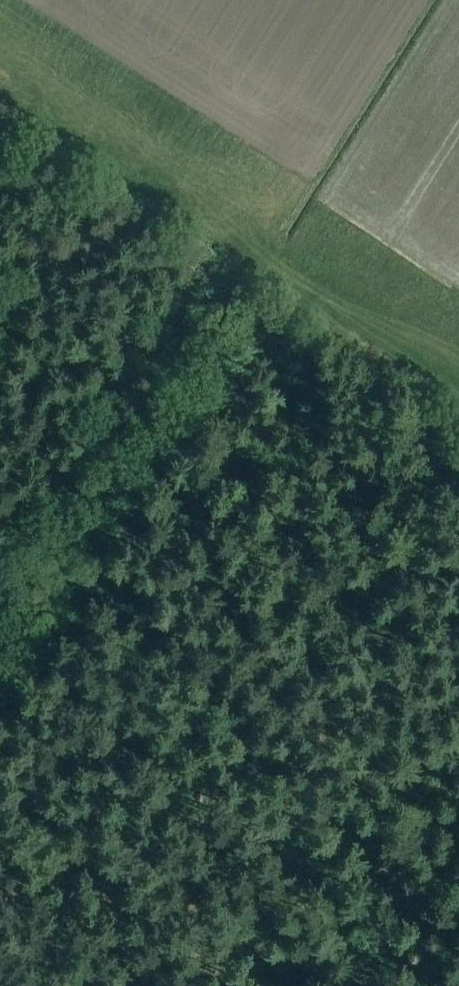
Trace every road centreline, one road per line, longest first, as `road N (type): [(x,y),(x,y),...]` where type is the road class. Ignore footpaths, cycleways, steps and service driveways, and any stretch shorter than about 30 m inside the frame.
road 1 (track): [(0,79),(458,398)]
road 2 (track): [(0,656),(229,299),(264,262)]
road 3 (track): [(252,985),(0,814)]
road 4 (track): [(458,760),(310,985)]

